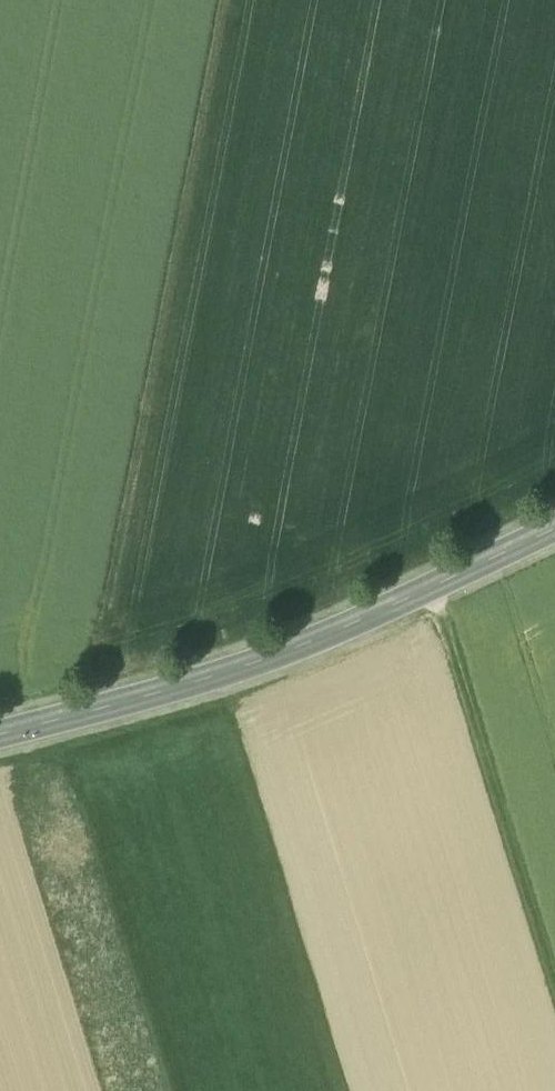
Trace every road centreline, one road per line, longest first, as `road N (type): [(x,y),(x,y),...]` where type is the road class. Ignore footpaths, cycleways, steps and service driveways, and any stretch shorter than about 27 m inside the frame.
road 1 (tertiary): [(554,529),(224,674),(0,734)]
road 2 (track): [(554,979),(434,586)]

